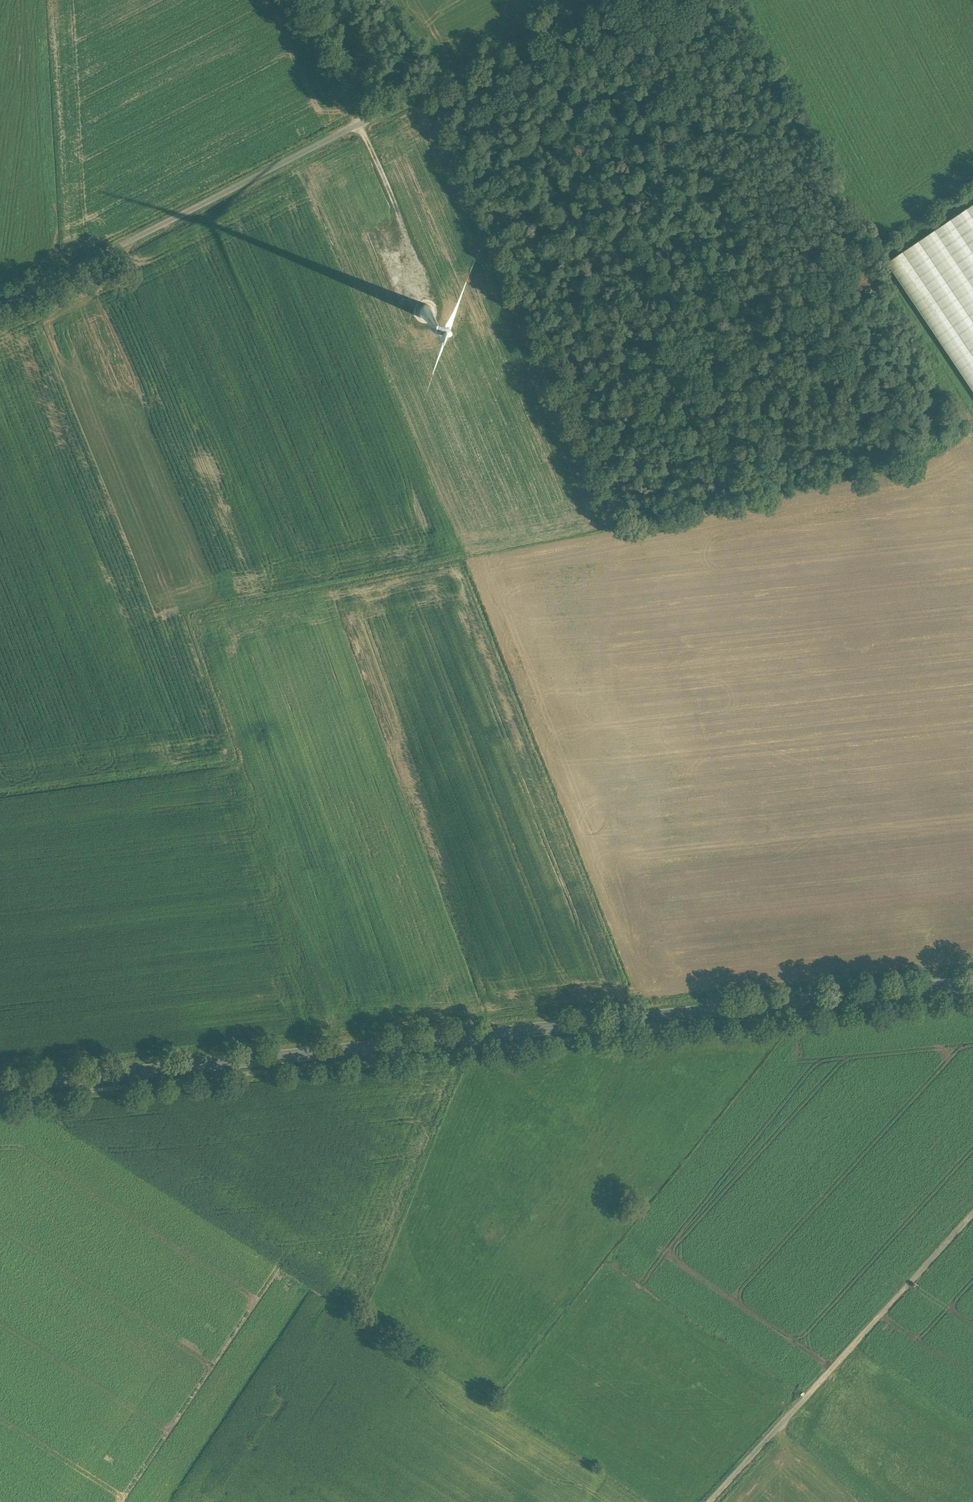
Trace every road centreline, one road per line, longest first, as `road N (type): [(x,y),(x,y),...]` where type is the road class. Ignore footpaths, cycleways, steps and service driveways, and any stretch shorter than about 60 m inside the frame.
road 1 (secondary): [(972,984),(0,1087)]
road 2 (track): [(0,309),(608,0)]
road 3 (track): [(712,1501),(972,1214)]
road 4 (track): [(306,0),(428,285)]

